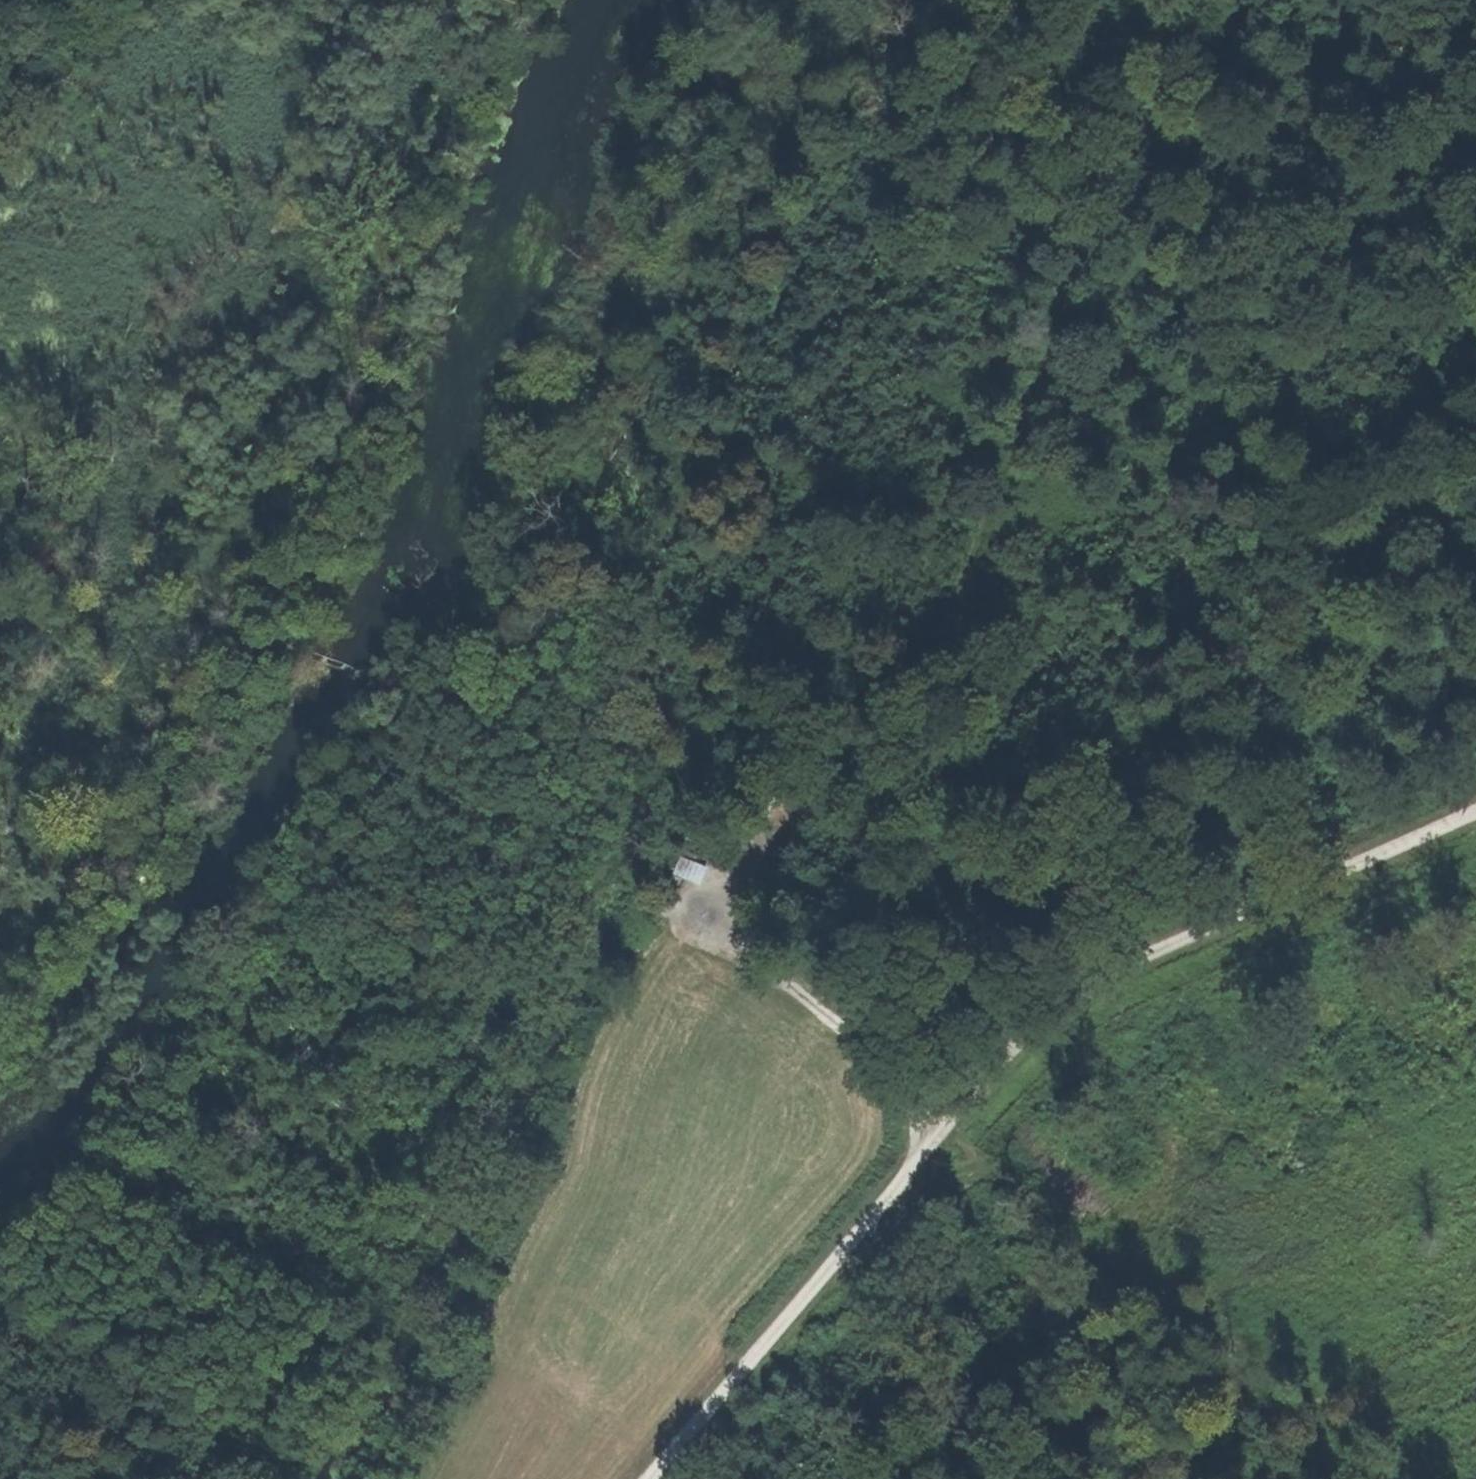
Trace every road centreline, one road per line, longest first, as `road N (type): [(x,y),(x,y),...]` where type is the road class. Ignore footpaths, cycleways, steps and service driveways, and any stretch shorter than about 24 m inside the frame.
road 1 (track): [(652,1478),(1050,1024),(1475,825)]
road 2 (track): [(719,905),(901,1084),(943,1141)]

